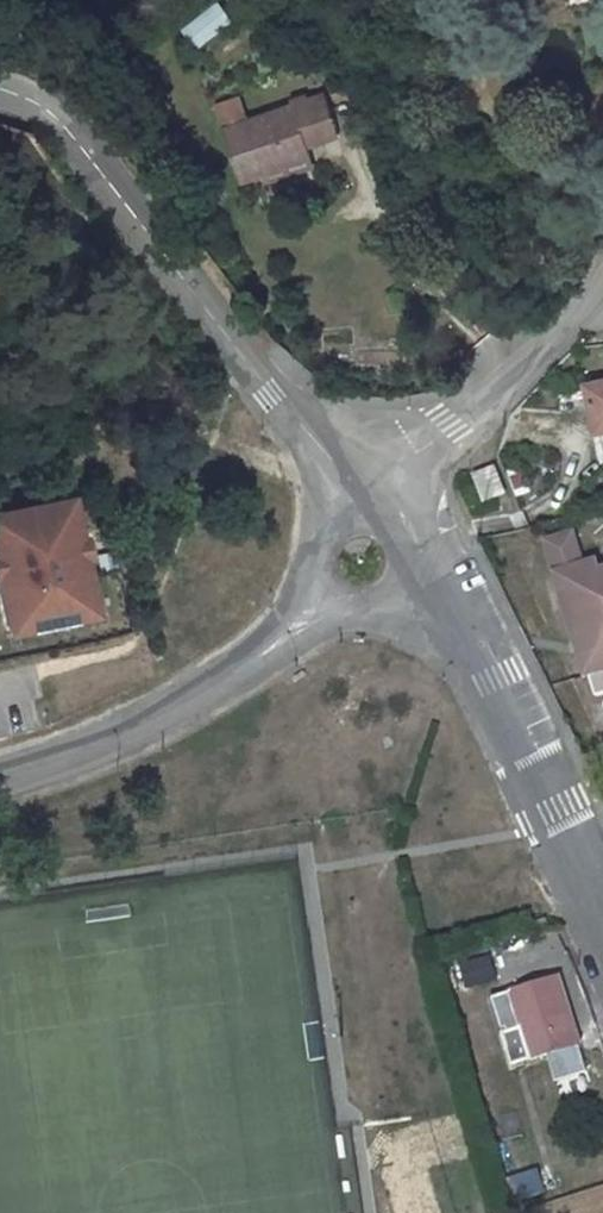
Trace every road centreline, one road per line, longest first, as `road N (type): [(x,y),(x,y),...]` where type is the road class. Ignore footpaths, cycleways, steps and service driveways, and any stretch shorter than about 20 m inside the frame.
road 1 (residential): [(0,93),(54,115),(349,482)]
road 2 (residential): [(460,625),(602,926)]
road 3 (residential): [(267,649),(189,701),(0,776)]
road 4 (residential): [(564,324),(416,450),(349,482)]
road 5 (residential): [(267,649),(332,619),(393,607),(460,625)]
road 6 (residential): [(349,482),(267,649)]
road 7 (residential): [(349,482),(460,625)]

